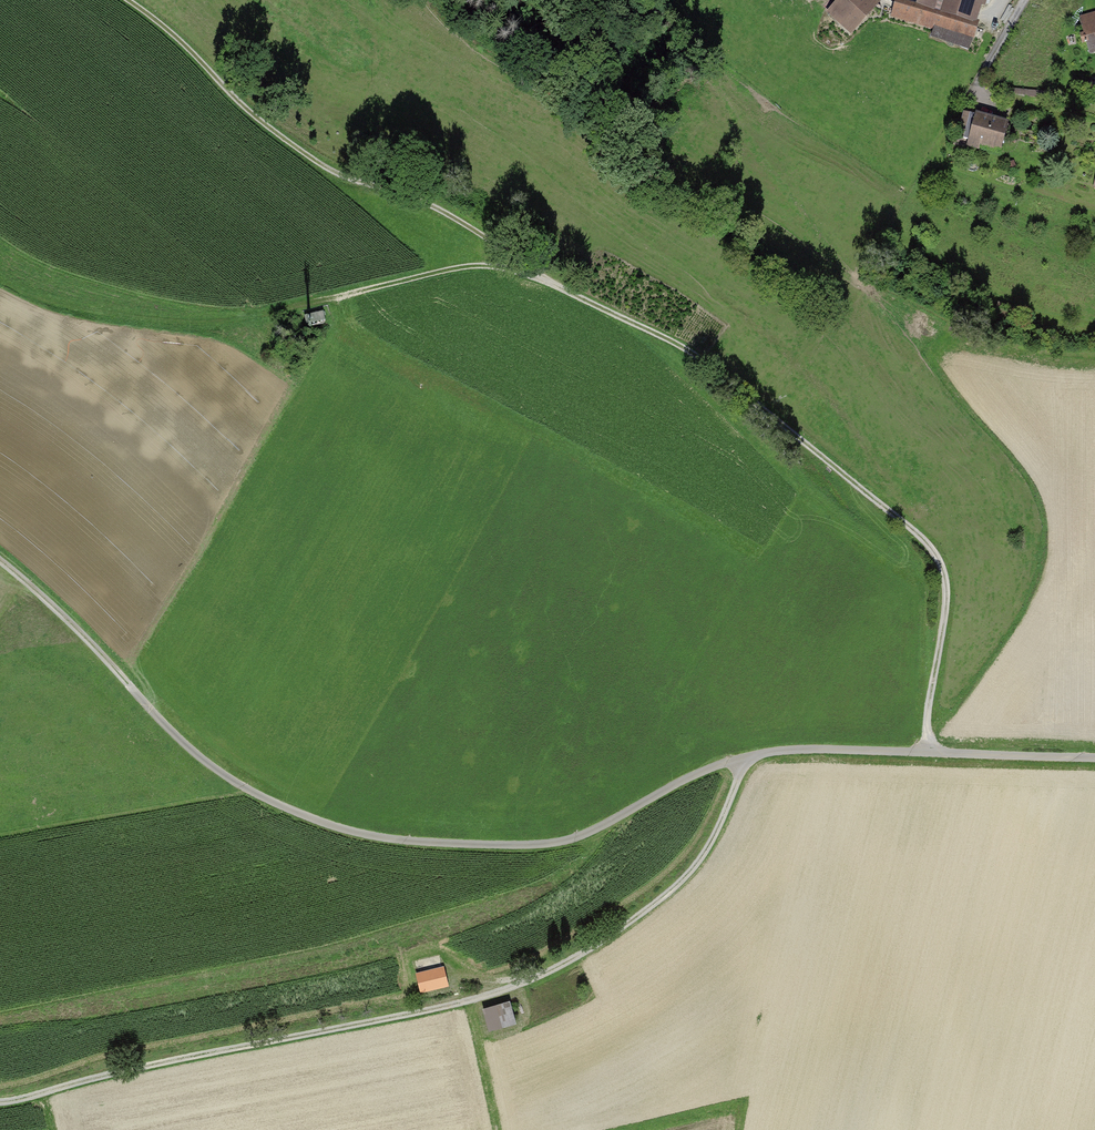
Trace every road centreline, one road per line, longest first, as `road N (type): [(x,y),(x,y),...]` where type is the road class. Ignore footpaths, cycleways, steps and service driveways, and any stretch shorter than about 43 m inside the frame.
road 1 (track): [(0,561),(216,772),(307,820),(353,834),(518,849),(568,844),(693,778),(775,754),(1094,759)]
road 2 (track): [(127,0),(319,163),(430,207),(701,361),(920,538),(946,587),(924,752)]
road 3 (track): [(0,1104),(477,1001),(549,972),(680,885),(701,860),(748,758)]
road 4 (track): [(298,307),(238,320),(154,319),(25,297),(0,282)]
road 5 (track): [(298,307),(466,268),(506,269),(556,285)]

